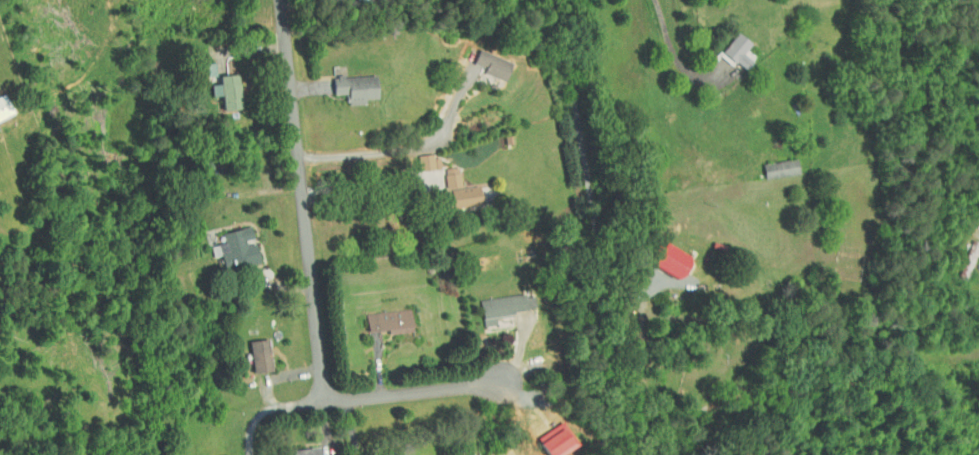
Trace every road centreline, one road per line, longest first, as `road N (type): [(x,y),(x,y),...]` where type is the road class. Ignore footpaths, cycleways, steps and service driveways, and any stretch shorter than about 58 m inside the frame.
road 1 (residential): [(280,0),(322,403)]
road 2 (residential): [(249,454),(249,429),(268,412),(518,381)]

